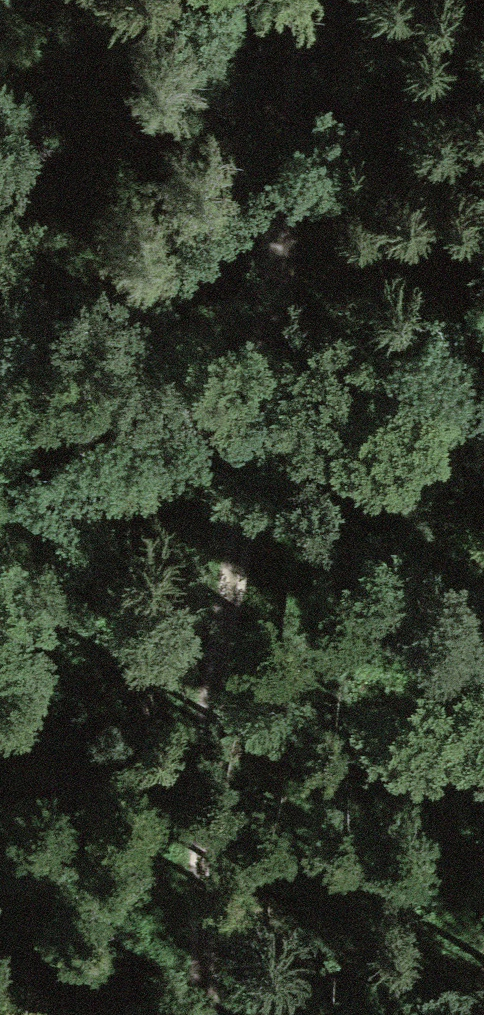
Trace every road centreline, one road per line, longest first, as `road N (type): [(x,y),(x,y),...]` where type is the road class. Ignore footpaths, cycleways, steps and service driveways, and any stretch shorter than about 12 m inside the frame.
road 1 (track): [(199,1014),(191,794),(259,325)]
road 2 (track): [(0,671),(259,325)]
road 3 (track): [(259,325),(295,0)]

